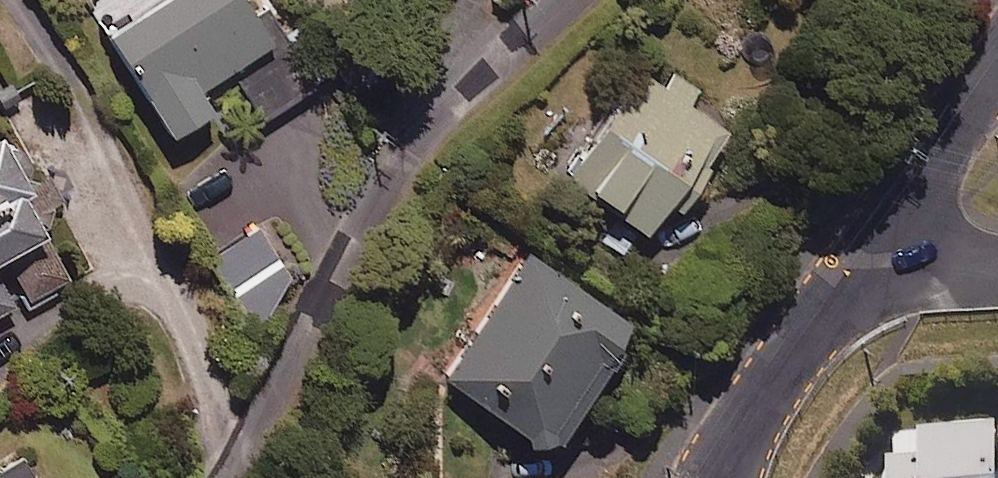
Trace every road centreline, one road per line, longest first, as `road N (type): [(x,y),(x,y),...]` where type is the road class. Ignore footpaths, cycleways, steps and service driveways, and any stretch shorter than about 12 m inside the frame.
road 1 (residential): [(228,477),(427,120),(556,0)]
road 2 (residential): [(997,67),(847,280)]
road 3 (residential): [(847,280),(739,440),(727,477)]
road 4 (residential): [(997,270),(847,280)]

